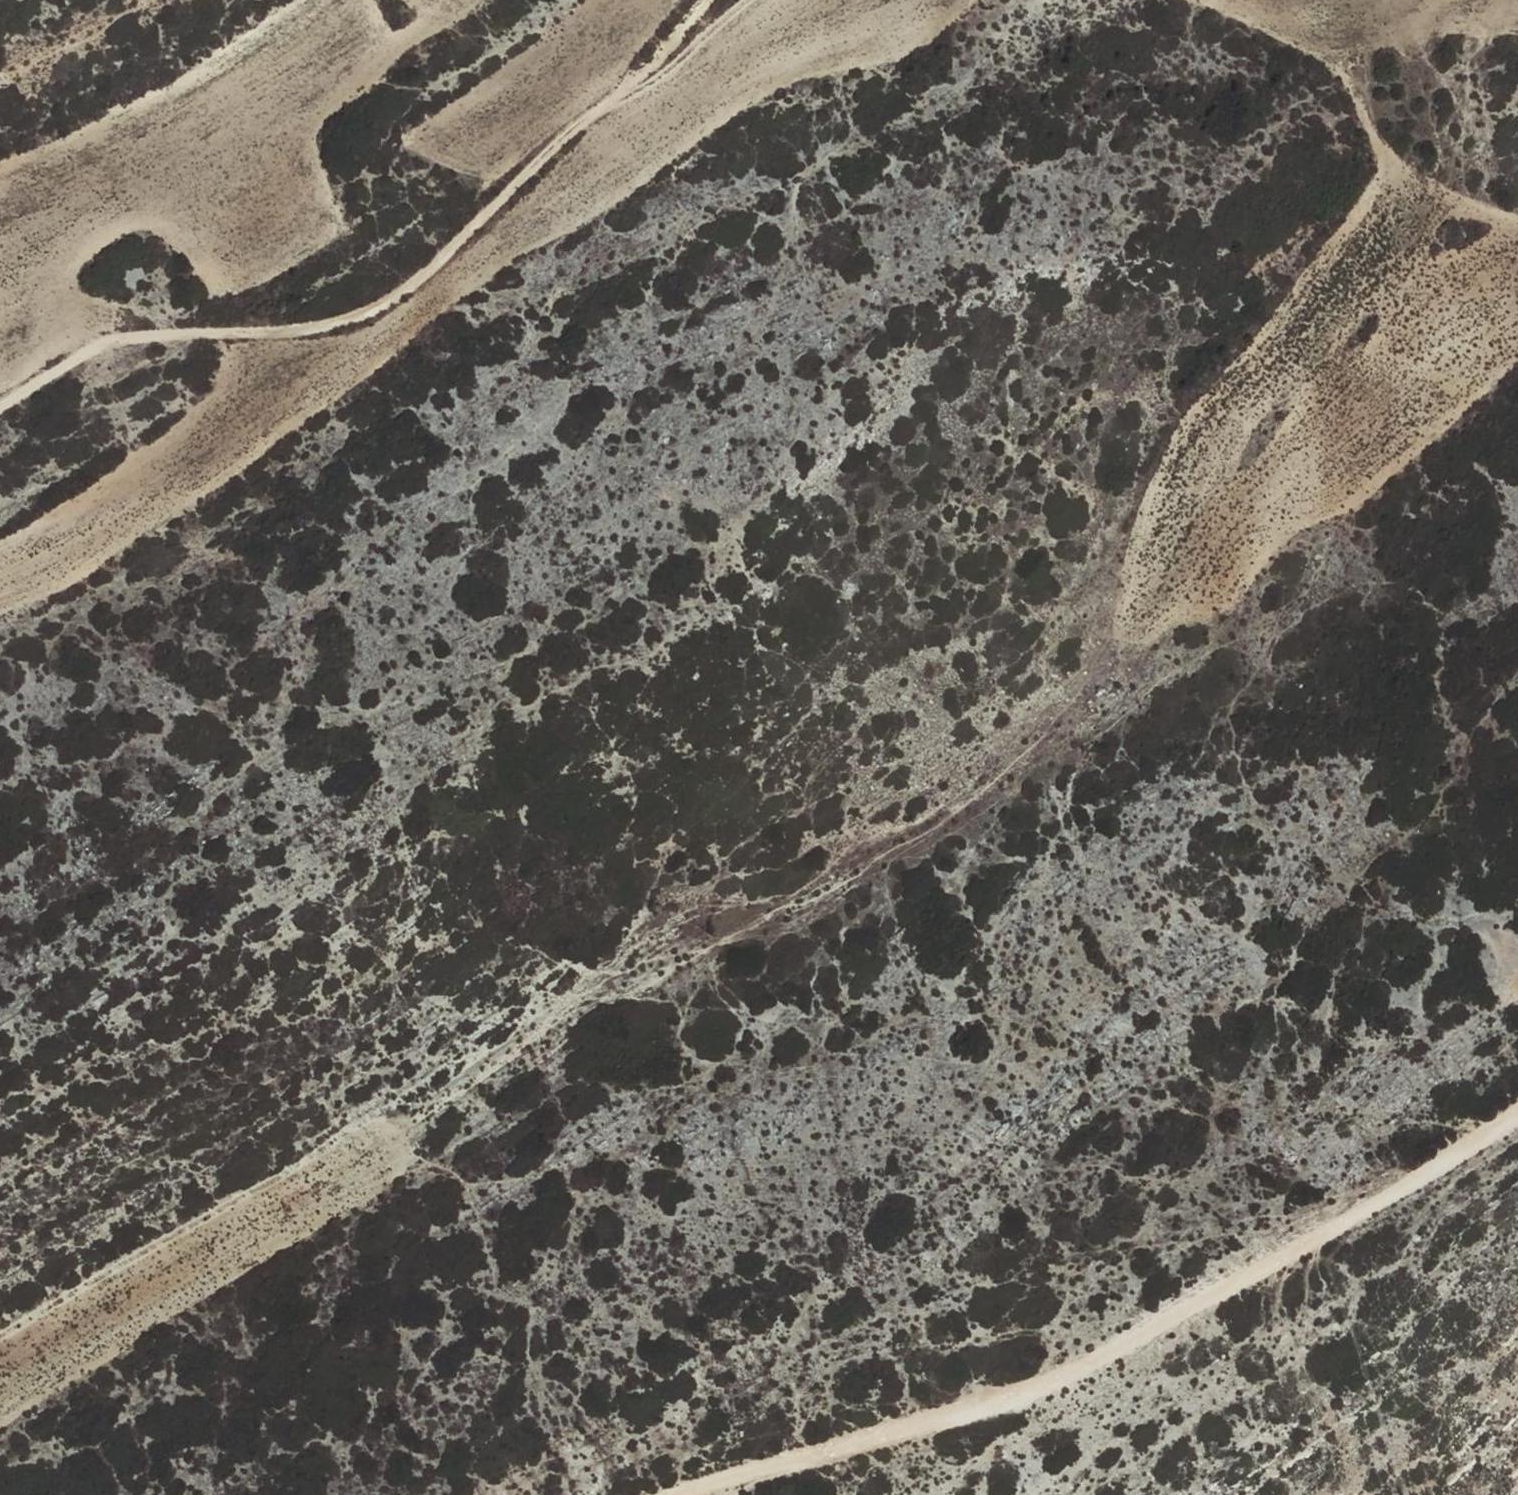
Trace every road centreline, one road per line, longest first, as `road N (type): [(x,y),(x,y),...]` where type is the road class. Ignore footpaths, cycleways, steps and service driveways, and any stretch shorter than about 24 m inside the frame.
road 1 (track): [(1517,1114),(1443,1169),(1038,1390),(698,1494)]
road 2 (track): [(0,413),(117,336),(300,330),(389,303),(423,282),(681,40),(711,0)]

